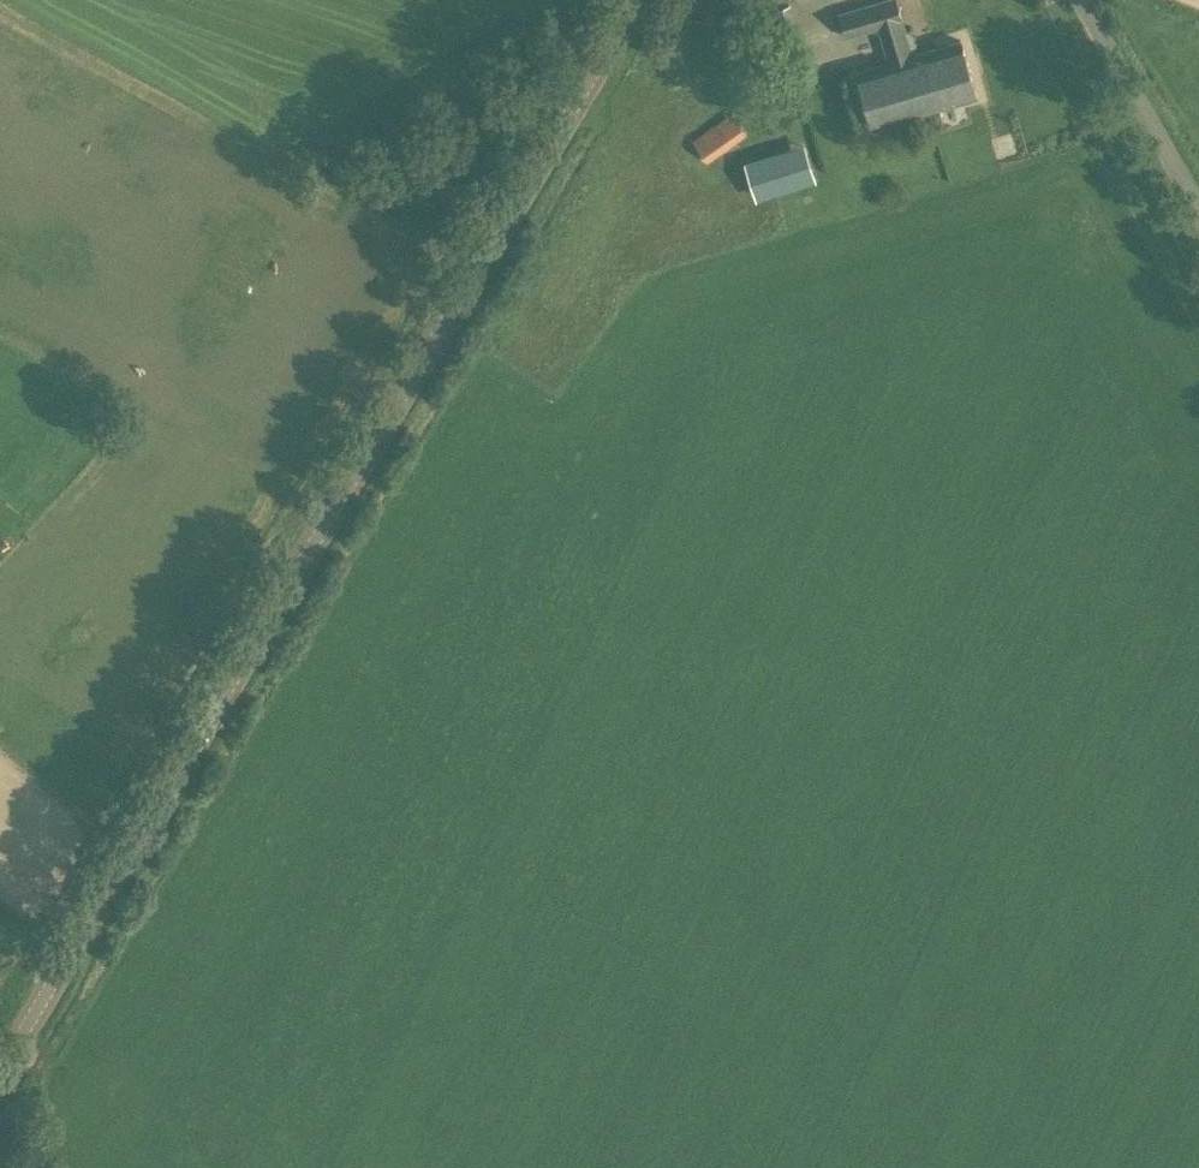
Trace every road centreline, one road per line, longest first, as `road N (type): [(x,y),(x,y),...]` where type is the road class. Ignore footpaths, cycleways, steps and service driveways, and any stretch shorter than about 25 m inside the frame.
road 1 (tertiary): [(0,1068),(610,0)]
road 2 (unclassified): [(1198,227),(1077,0)]

